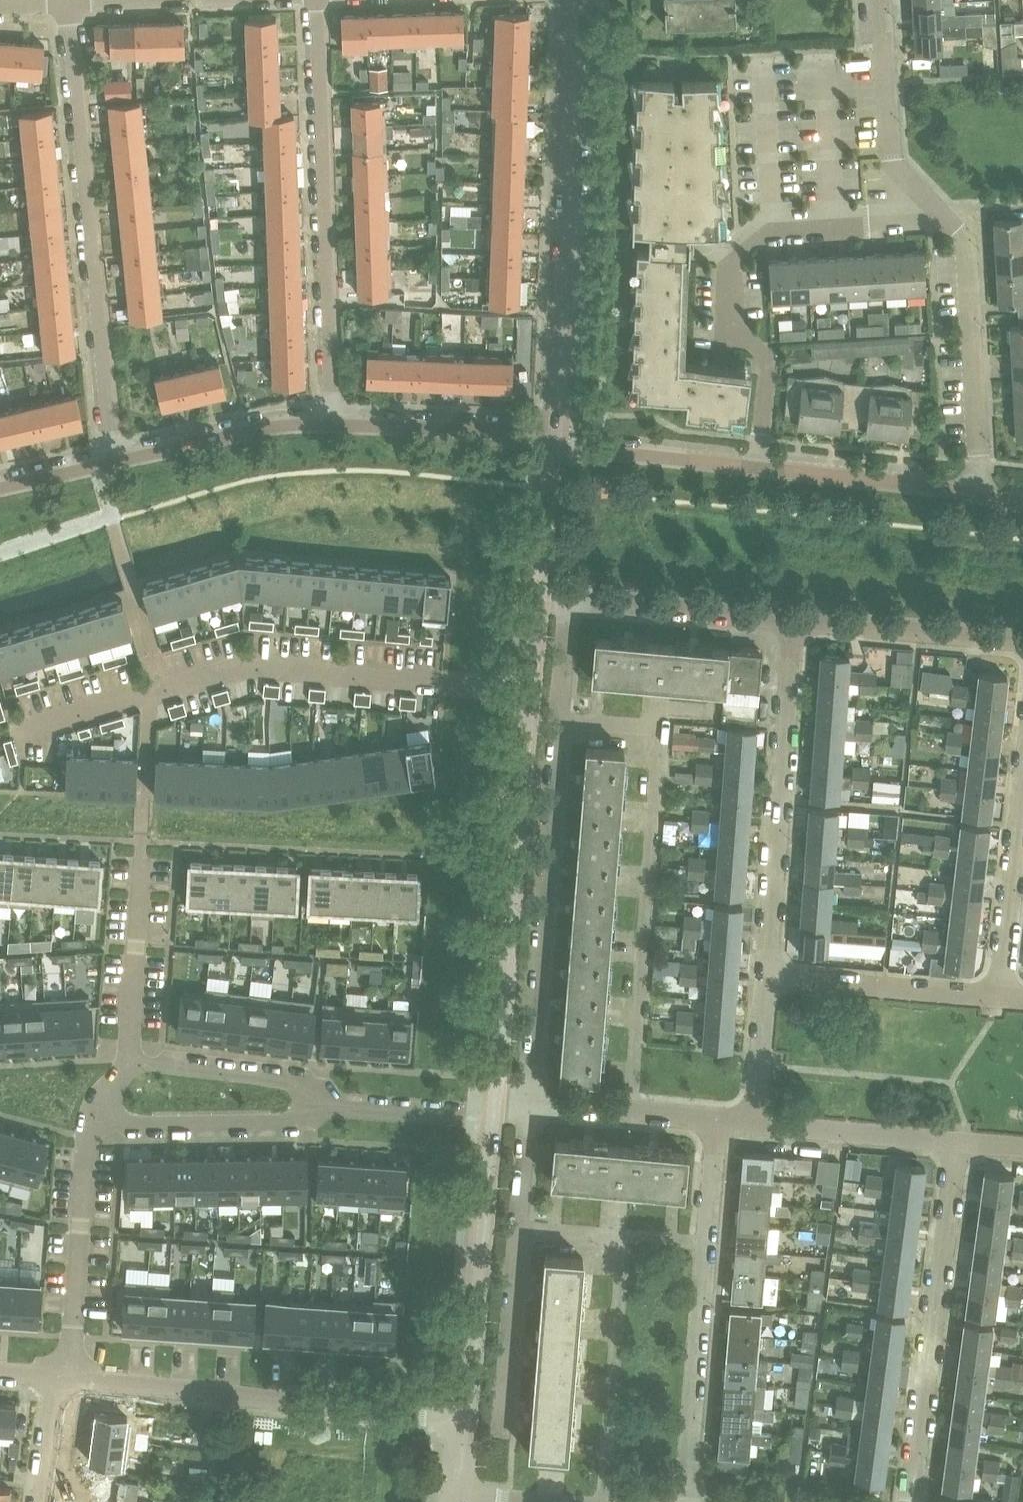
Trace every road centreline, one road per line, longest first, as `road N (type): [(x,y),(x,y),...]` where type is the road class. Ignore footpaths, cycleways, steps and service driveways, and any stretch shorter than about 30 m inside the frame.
road 1 (residential): [(571,593),(527,1100)]
road 2 (residential): [(114,463),(69,2)]
road 3 (residential): [(944,213),(762,221),(731,251),(730,312),(773,381),(762,469)]
road 4 (residential): [(556,432),(573,0)]
road 5 (residential): [(334,426),(319,0)]
road 6 (residential): [(495,1099),(530,692)]
road 7 (residential): [(467,1421),(66,1377)]
road 8 (residential): [(689,1501),(716,1119)]
road 9 (residential): [(530,692),(247,665),(161,690)]
road 10 (residential): [(909,1501),(958,1142)]
road 11 (residential): [(766,977),(794,616)]
road 12 (residential): [(527,1100),(500,1436)]
road 13 (residential): [(467,1421),(493,1115)]
road 14 (residential): [(981,498),(966,238),(944,213)]
road 15 (residential): [(91,1123),(66,1377)]
road 16 (residential): [(1008,994),(766,977)]
road 17 (residential): [(91,1123),(299,1120),(320,1102)]
road 18 (residential): [(944,213),(888,154),(879,0)]
road 19 (residential): [(1022,641),(794,616)]
road 20 (residential): [(794,616),(571,593)]
road 21 (residential): [(334,426),(269,429),(114,463)]
road 22 (residential): [(556,432),(334,426)]
road 23 (residential): [(981,498),(762,469)]
road 24 (residential): [(140,841),(127,1061)]
road 25 (residential): [(762,469),(554,450)]
road 26 (residential): [(958,1142),(757,1121)]
road 27 (residential): [(127,1061),(293,1082),(320,1102)]
road 28 (residential): [(716,1119),(527,1100)]
road 29 (residential): [(320,1102),(493,1115)]
road 30 (residential): [(140,841),(149,694)]
road 31 (residential): [(757,1121),(766,977)]
road 32 (residential): [(1008,994),(1022,853)]
road 33 (residential): [(149,694),(14,734)]
road 34 (residential): [(539,590),(554,450)]
road 35 (residential): [(48,1501),(66,1377)]

